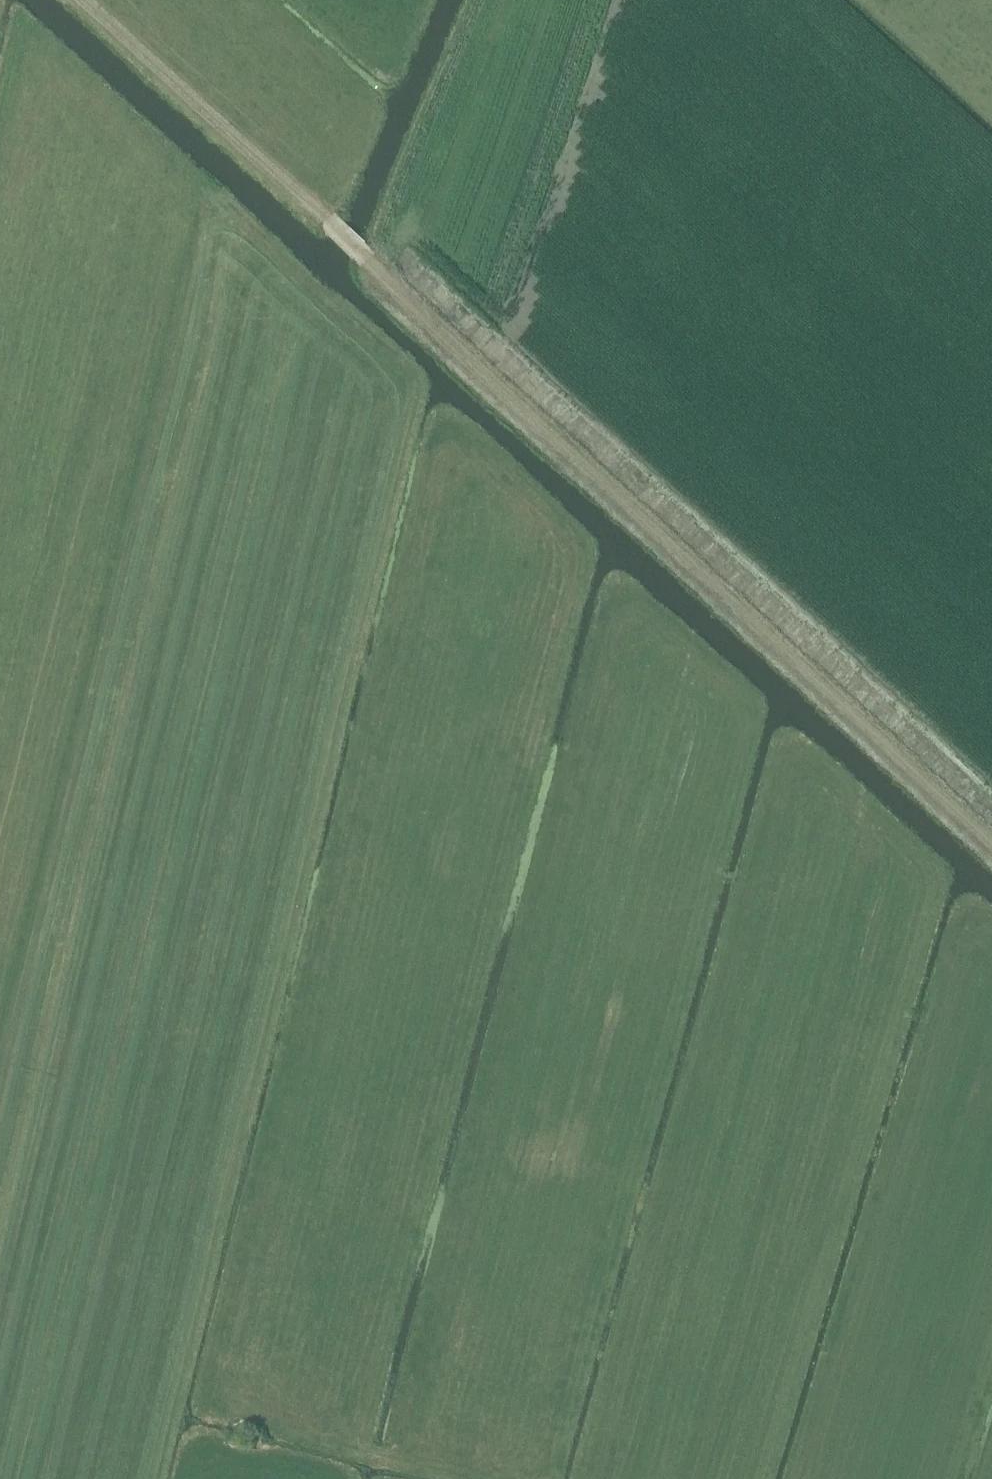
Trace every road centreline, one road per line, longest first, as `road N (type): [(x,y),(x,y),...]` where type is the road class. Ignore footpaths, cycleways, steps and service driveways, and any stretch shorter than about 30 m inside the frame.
road 1 (track): [(991,846),(87,0)]

